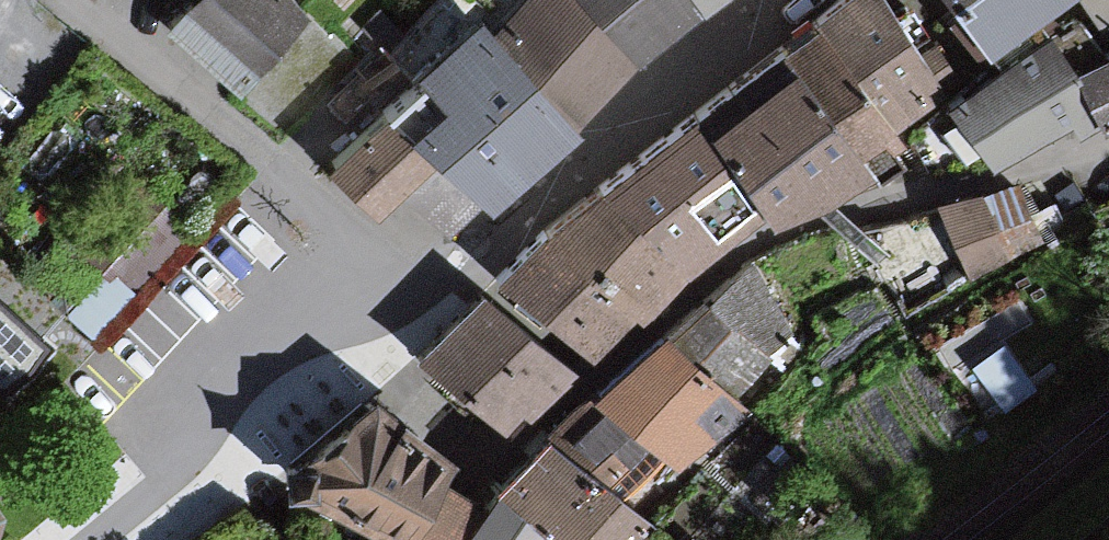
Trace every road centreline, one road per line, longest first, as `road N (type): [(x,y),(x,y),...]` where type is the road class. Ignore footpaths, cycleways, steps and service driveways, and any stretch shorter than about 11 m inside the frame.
road 1 (residential): [(1108,140),(998,179),(824,213),(719,264),(583,376),(494,464),(479,459),(361,330)]
road 2 (residential): [(421,292),(69,0)]
road 3 (residential): [(421,292),(772,0)]
road 4 (residential): [(96,539),(206,448),(234,381),(288,334),(361,330)]

